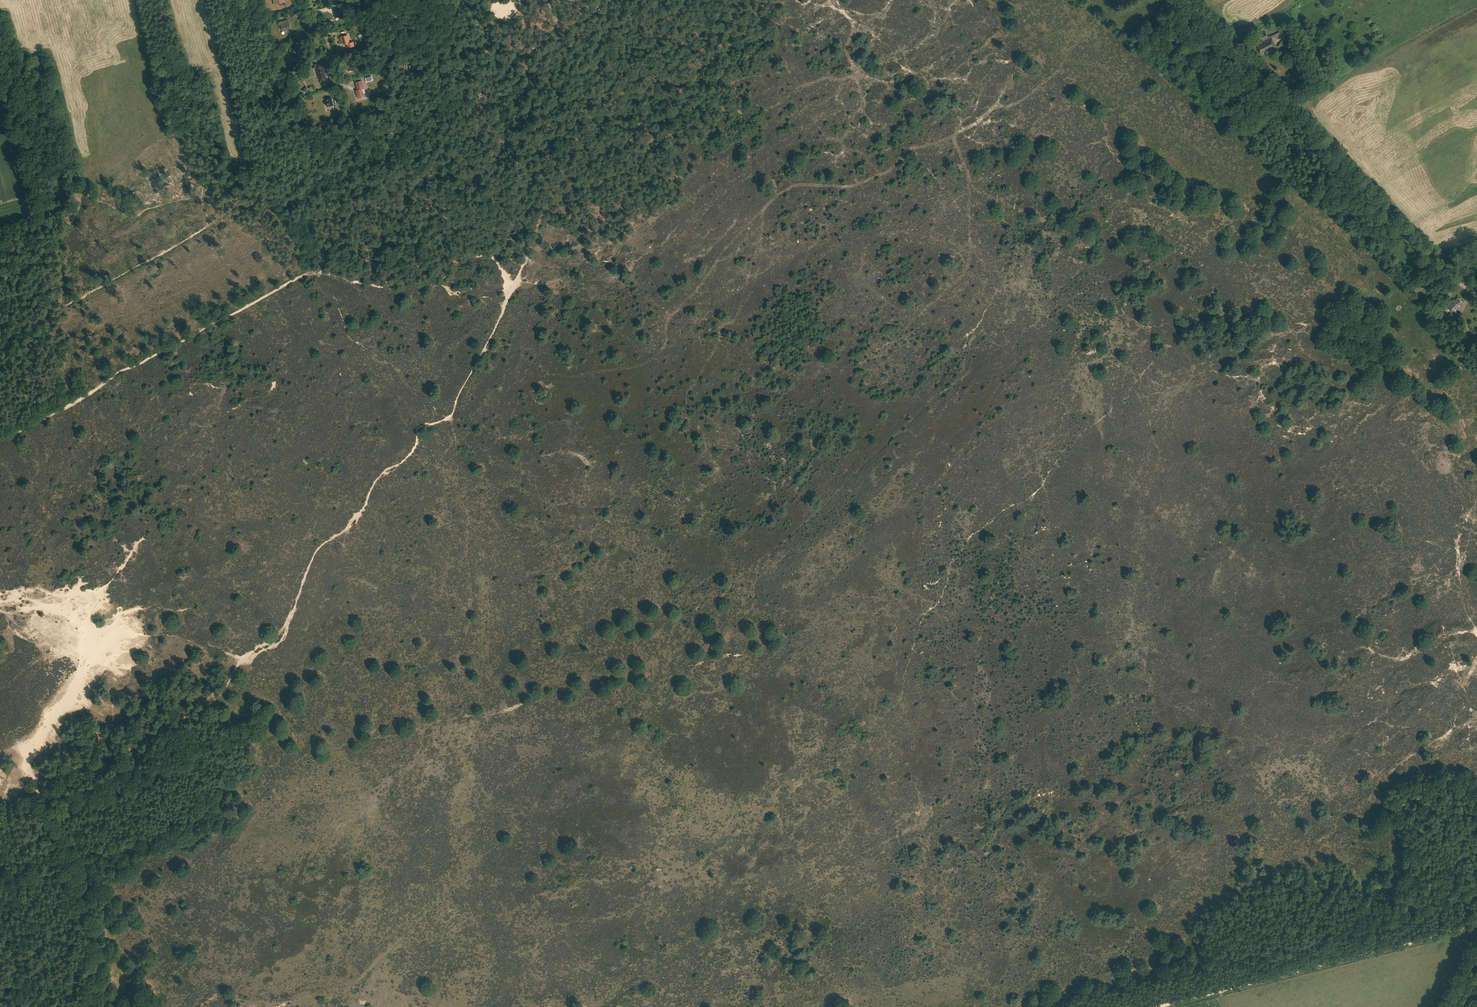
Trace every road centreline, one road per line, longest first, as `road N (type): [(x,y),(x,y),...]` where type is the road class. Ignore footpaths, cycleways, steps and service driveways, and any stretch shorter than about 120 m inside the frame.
road 1 (tertiary): [(1476,293),(1424,253),(1191,0)]
road 2 (track): [(0,440),(320,272)]
road 3 (track): [(1157,1006),(1476,925)]

